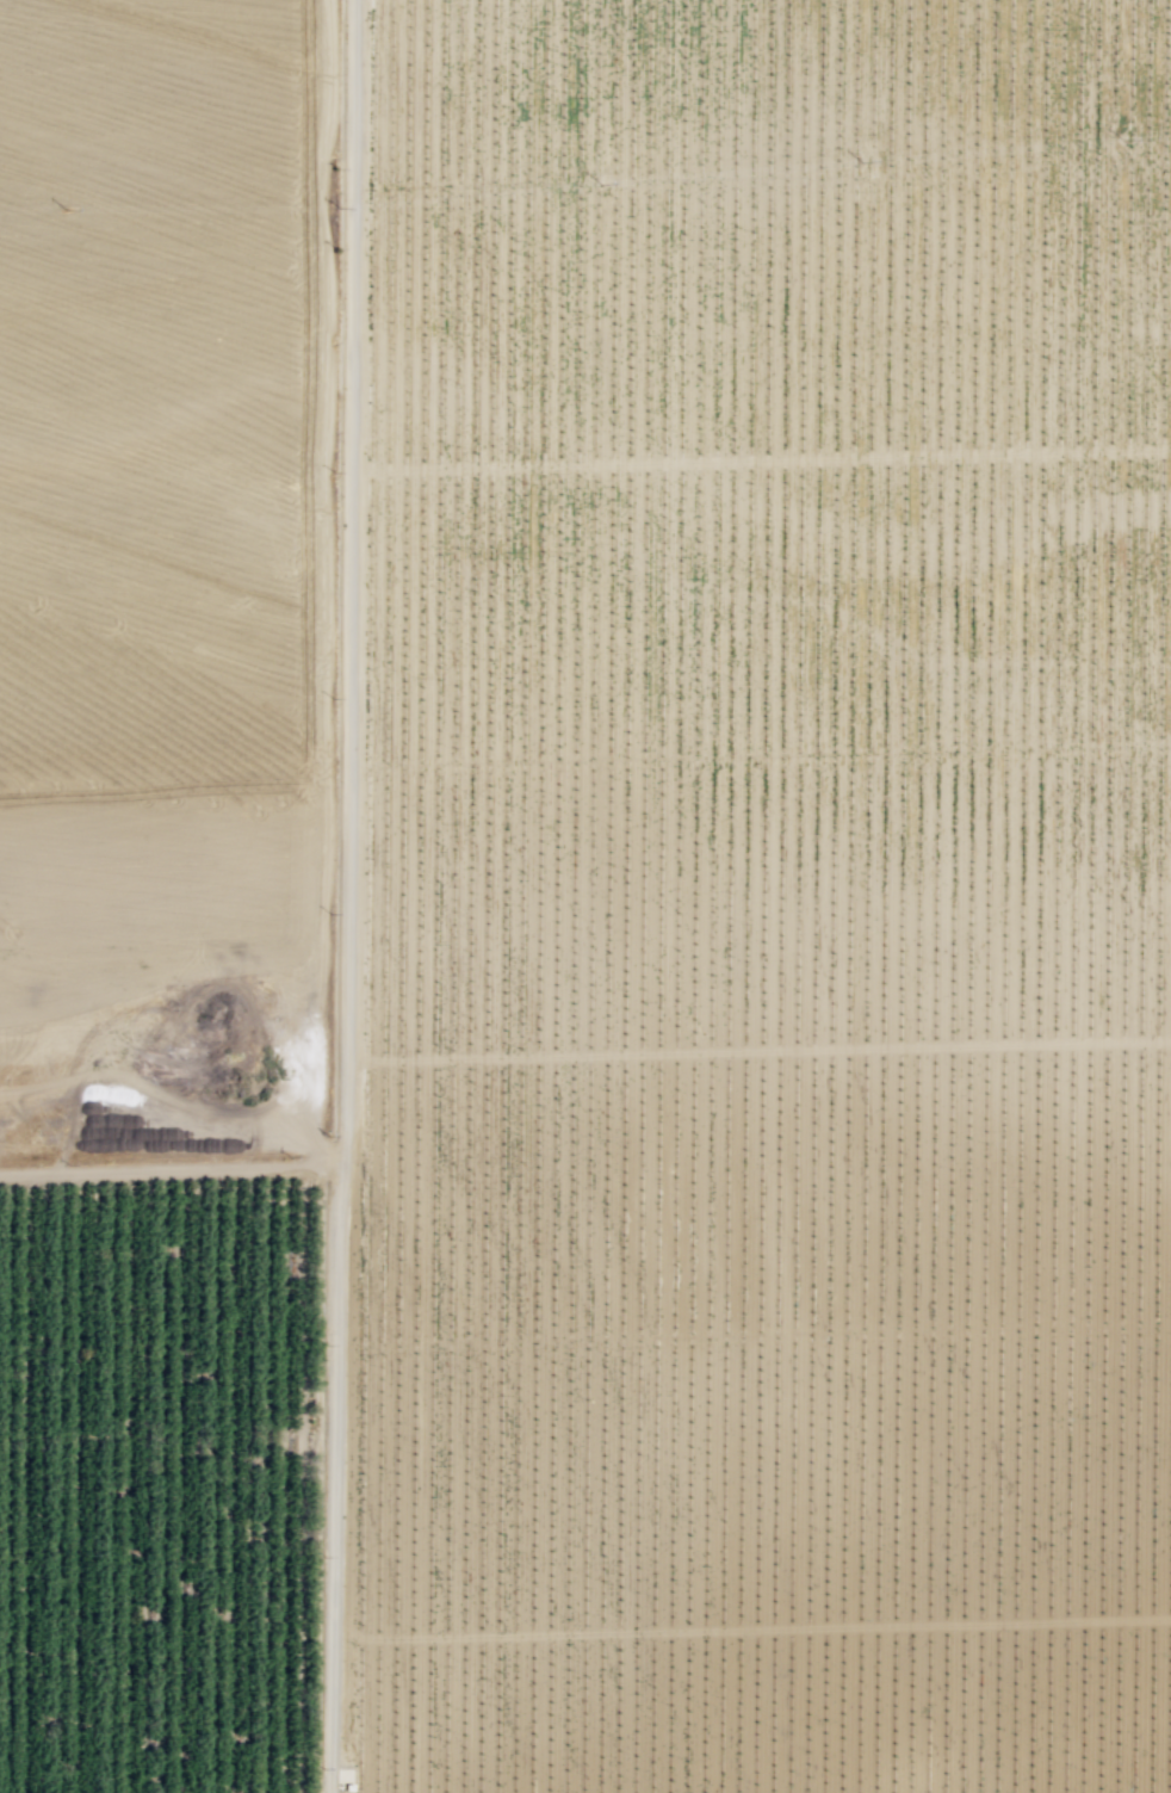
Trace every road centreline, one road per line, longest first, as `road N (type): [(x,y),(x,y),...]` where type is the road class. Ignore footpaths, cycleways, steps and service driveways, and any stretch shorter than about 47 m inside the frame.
road 1 (track): [(333,1792),(352,0)]
road 2 (track): [(849,1792),(859,0)]
road 3 (track): [(341,1173),(0,1178)]

